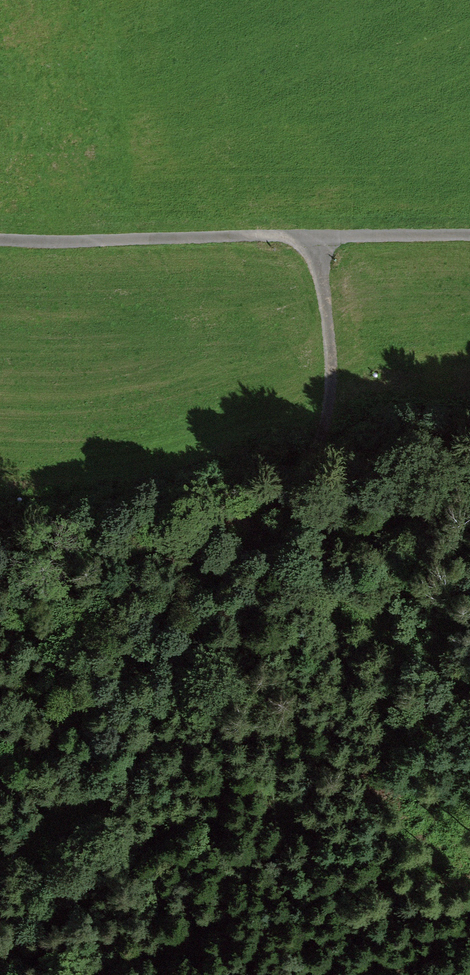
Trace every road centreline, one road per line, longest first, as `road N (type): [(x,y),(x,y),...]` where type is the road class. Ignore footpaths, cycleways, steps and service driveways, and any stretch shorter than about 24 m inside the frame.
road 1 (track): [(0,766),(143,680),(209,613),(277,517),(342,374),(335,241)]
road 2 (track): [(199,623),(199,659),(129,776),(79,902),(30,974)]
road 3 (track): [(0,243),(335,241)]
road 4 (track): [(469,691),(423,665),(371,619),(334,567),(318,530),(307,460)]
road 5 (track): [(335,241),(469,240)]

